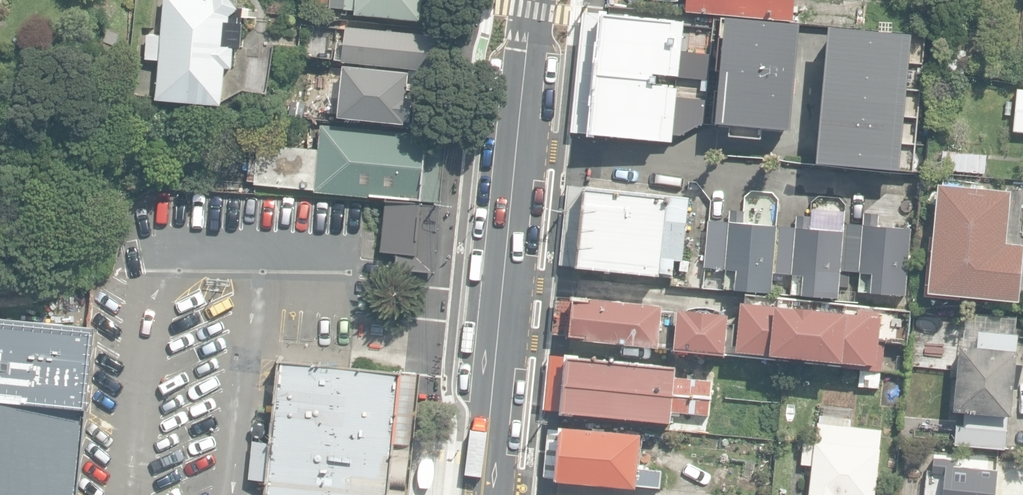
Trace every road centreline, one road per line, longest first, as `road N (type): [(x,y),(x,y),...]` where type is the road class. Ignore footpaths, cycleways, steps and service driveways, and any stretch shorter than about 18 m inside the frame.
road 1 (secondary): [(533,0),(491,494)]

